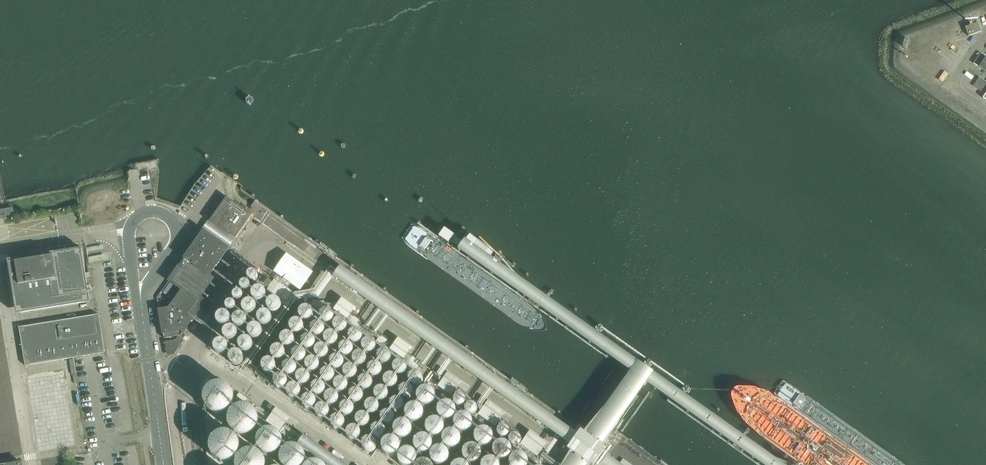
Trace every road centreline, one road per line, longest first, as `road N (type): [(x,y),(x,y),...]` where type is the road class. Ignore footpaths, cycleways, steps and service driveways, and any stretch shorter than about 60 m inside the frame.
road 1 (unclassified): [(141,301),(176,242),(162,214),(147,213),(131,226),(134,289)]
road 2 (unclassified): [(164,464),(141,301)]

